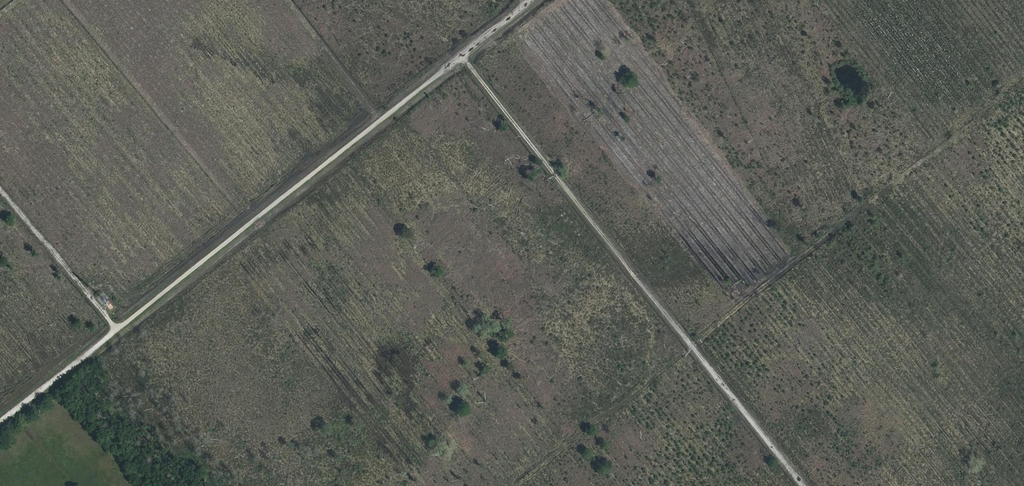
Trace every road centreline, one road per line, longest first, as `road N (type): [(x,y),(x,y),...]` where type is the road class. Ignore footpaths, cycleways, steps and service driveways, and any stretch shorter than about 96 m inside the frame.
road 1 (track): [(0,422),(529,0)]
road 2 (track): [(803,485),(460,58)]
road 3 (track): [(117,330),(0,190)]

